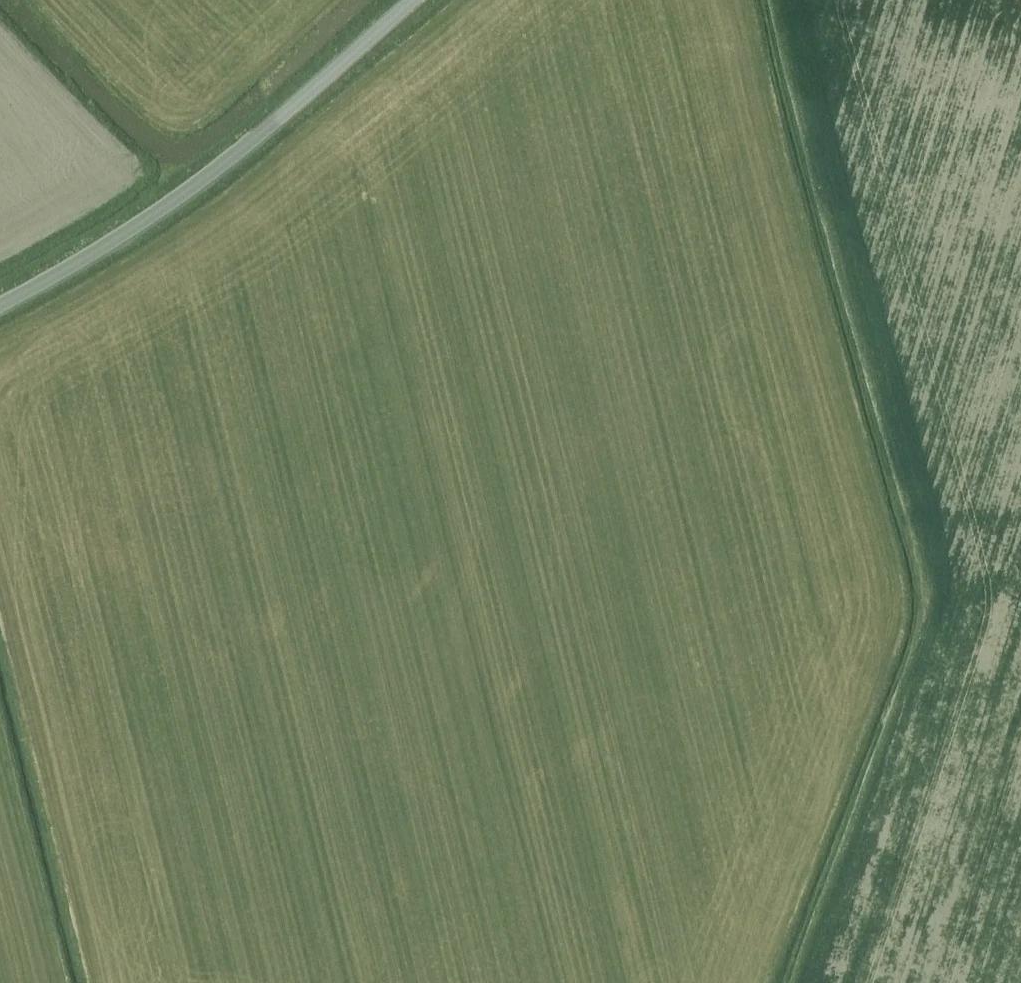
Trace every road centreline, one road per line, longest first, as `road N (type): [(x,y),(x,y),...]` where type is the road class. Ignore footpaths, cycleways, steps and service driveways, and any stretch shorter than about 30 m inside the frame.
road 1 (unclassified): [(0,309),(201,188),(418,0)]

